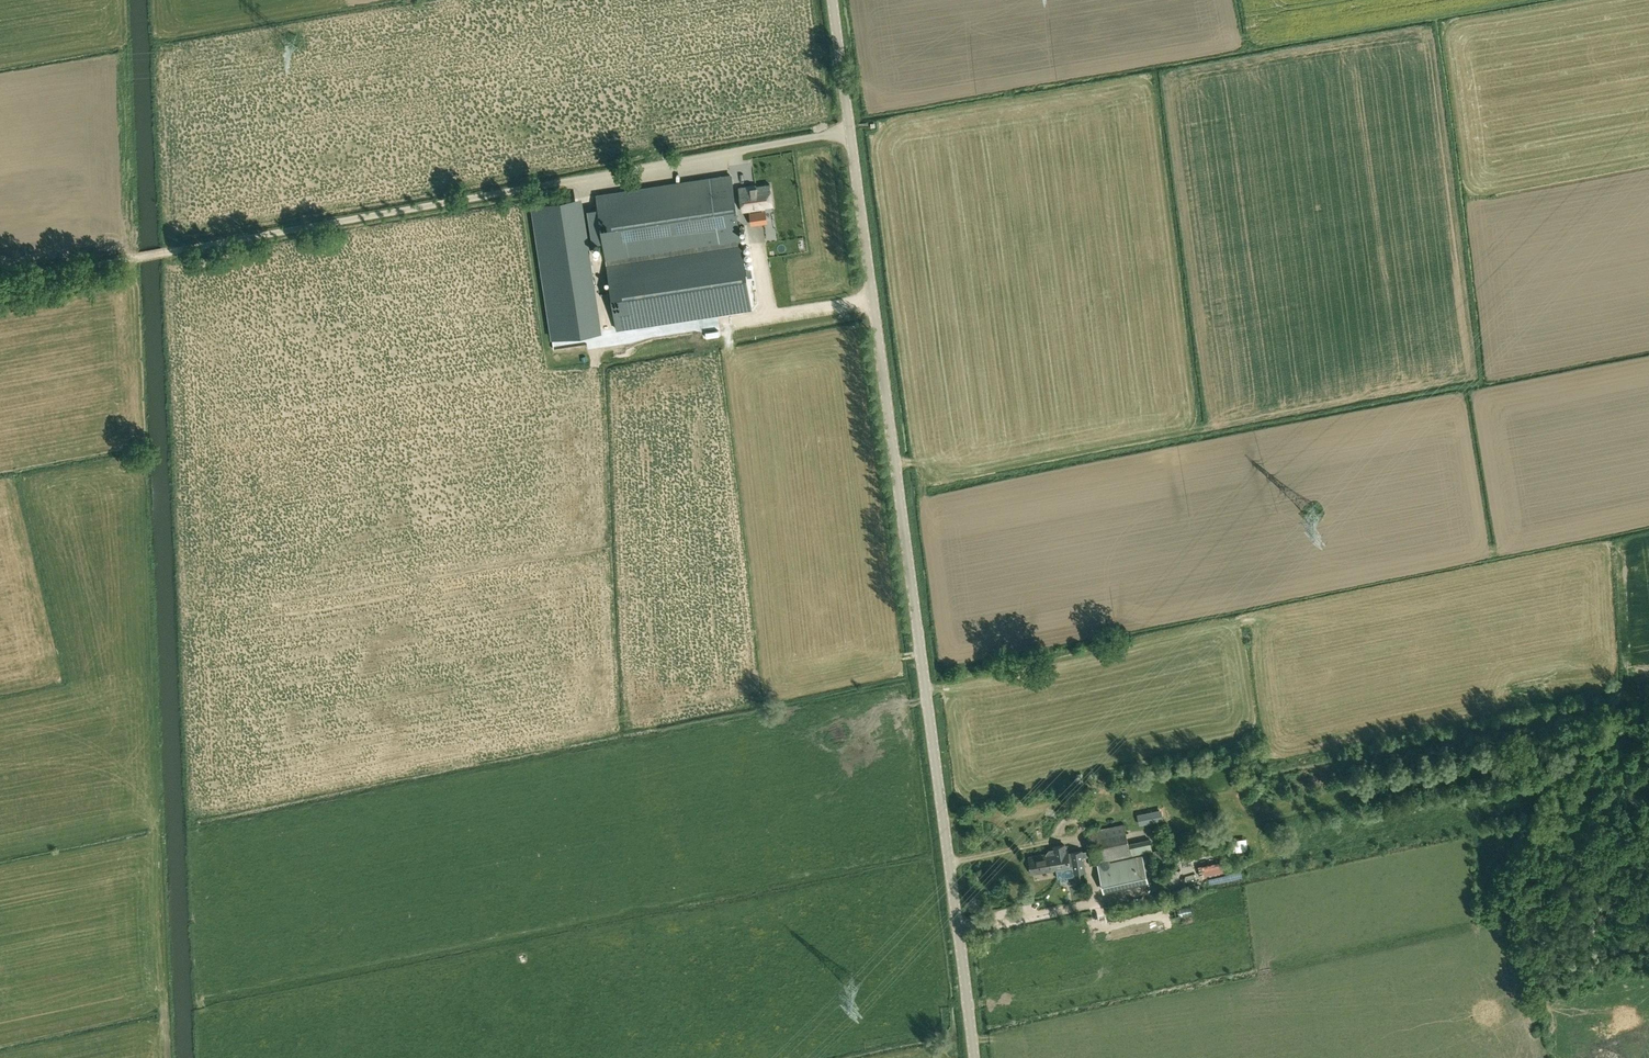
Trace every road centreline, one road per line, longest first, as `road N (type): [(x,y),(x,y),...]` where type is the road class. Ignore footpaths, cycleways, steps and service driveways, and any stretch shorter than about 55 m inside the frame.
road 1 (tertiary): [(968,1057),(831,0)]
road 2 (track): [(848,132),(0,279)]

